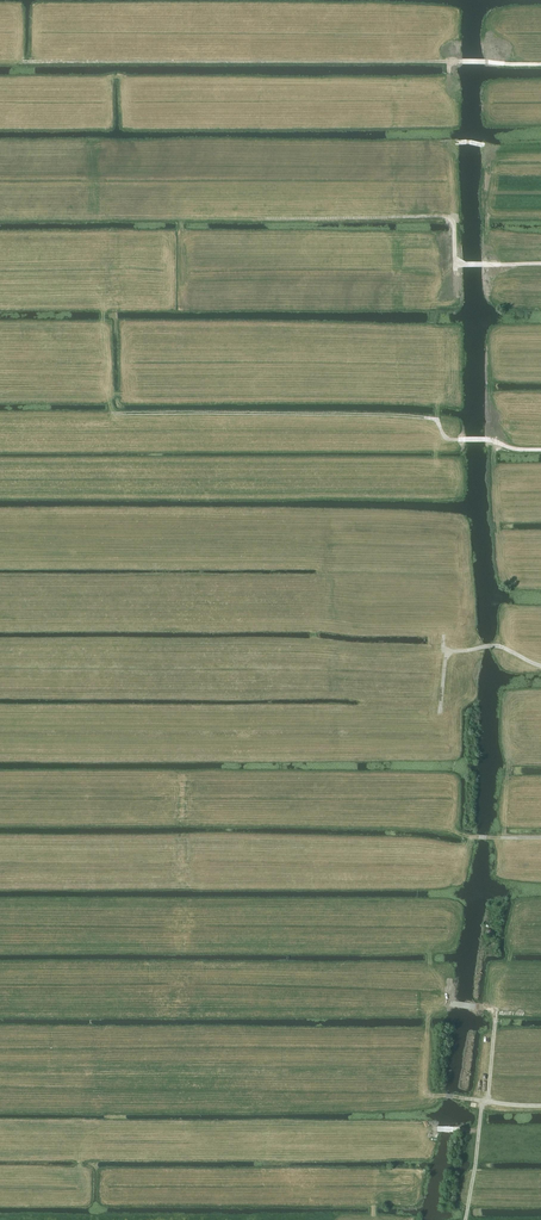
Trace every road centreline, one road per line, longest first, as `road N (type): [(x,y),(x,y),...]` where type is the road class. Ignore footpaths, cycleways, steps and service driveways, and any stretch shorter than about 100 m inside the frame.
road 1 (track): [(540,65),(23,62)]
road 2 (track): [(540,449),(449,439),(434,419),(396,416),(112,414)]
road 3 (track): [(540,264),(455,264),(454,225),(442,216),(262,219)]
road 4 (track): [(442,1004),(496,1013),(489,1102)]
road 5 (track): [(483,1101),(465,1219)]

